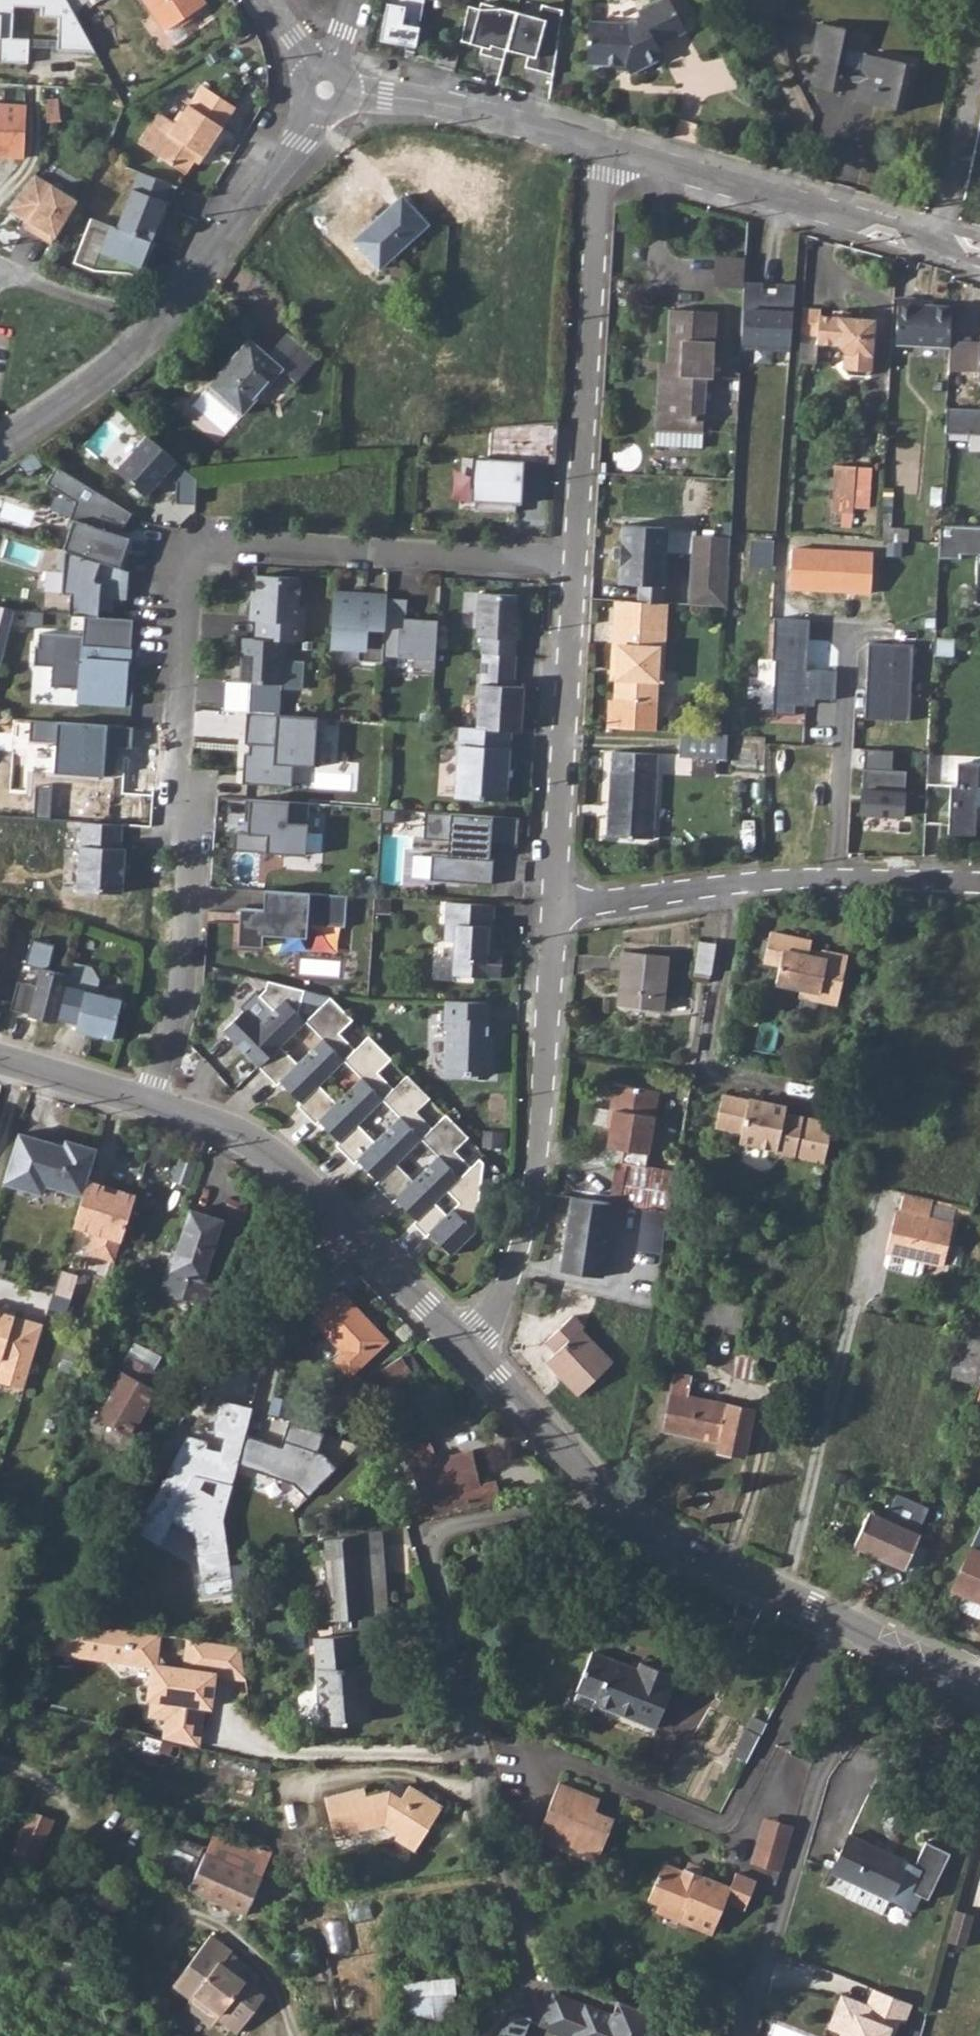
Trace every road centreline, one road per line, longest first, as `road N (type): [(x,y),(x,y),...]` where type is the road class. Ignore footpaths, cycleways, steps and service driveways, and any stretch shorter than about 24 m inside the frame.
road 1 (residential): [(151,1104),(184,988),(195,847),(173,770),(189,567),(210,551),(238,546),(576,566)]
road 2 (residential): [(466,1349),(591,1492),(647,1530),(979,1683)]
road 3 (residential): [(556,907),(524,1234),(493,1318),(466,1349)]
road 4 (residential): [(556,907),(837,883),(979,885)]
road 5 (residential): [(603,145),(576,566)]
road 6 (residential): [(151,1104),(240,1134),(289,1164),(466,1349)]
road 7 (residential): [(603,145),(979,255)]
road 8 (residential): [(576,566),(556,907)]
road 9 (residential): [(154,326),(299,142),(324,91)]
road 10 (residential): [(324,91),(497,115),(603,145)]
road 11 (residential): [(0,456),(133,354),(154,326)]
road 12 (residential): [(154,326),(0,271)]
road 13 (residential): [(0,1062),(151,1104)]

